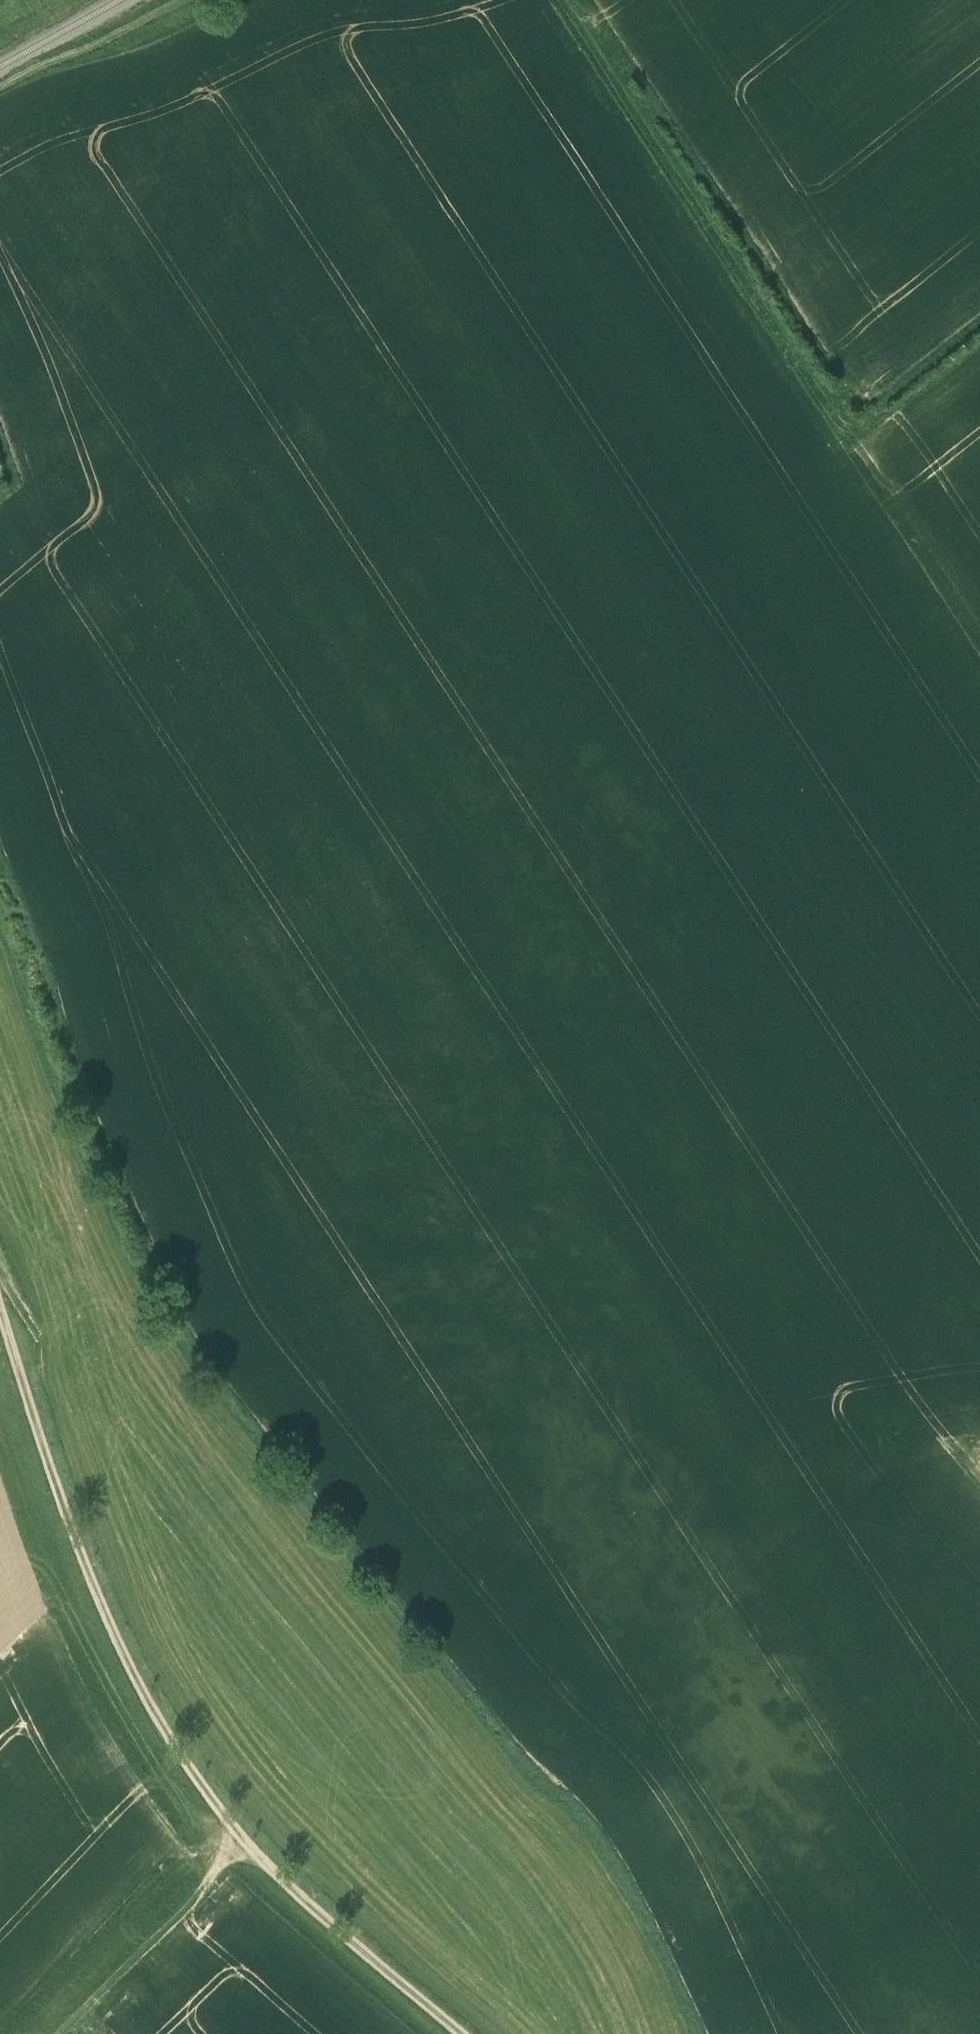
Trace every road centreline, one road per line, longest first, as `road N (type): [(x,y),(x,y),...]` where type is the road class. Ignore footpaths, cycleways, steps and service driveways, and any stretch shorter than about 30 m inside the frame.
road 1 (track): [(0,1303),(108,1615),(198,1780),(245,1840)]
road 2 (track): [(245,1840),(463,2033)]

